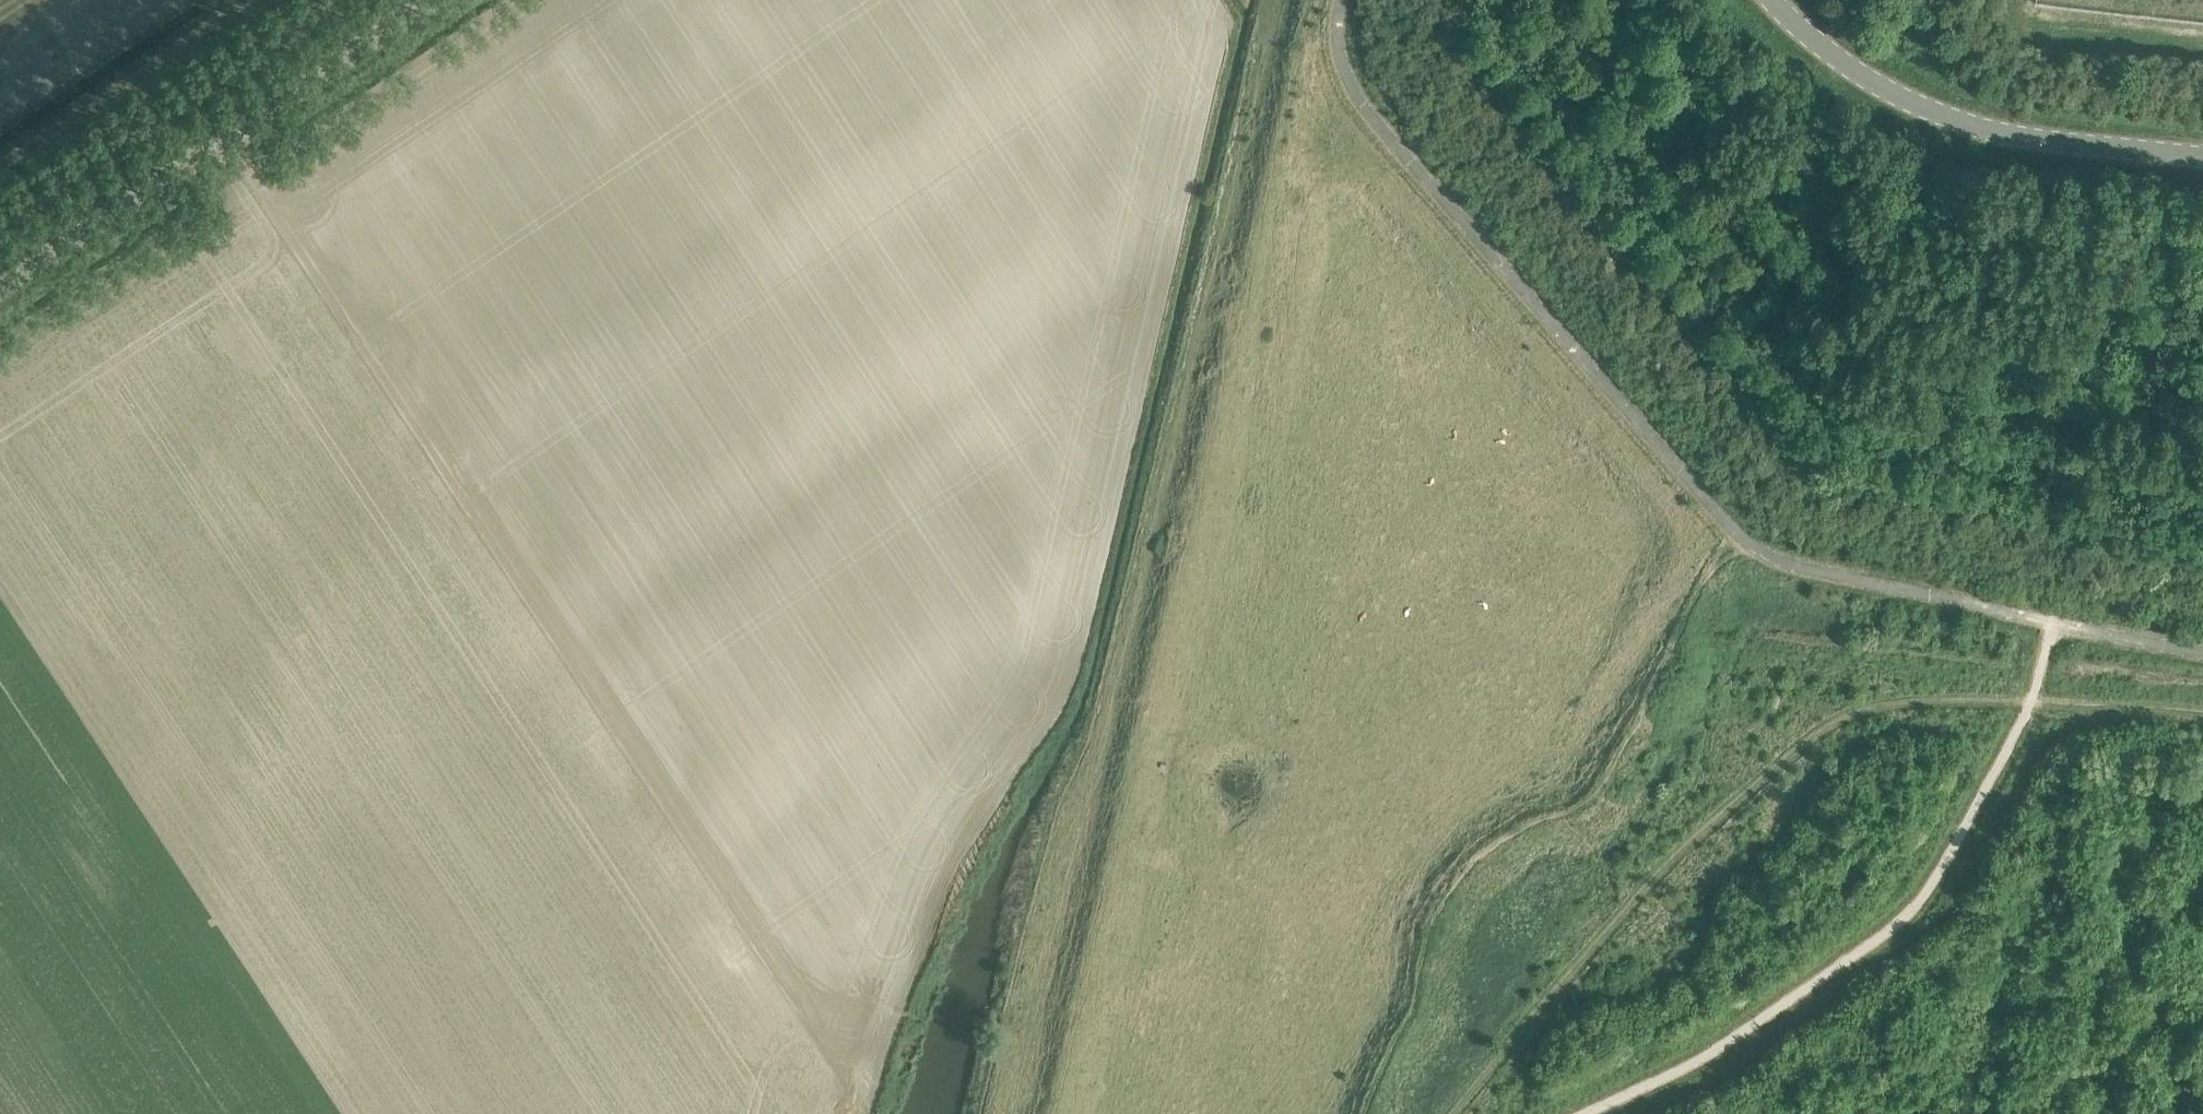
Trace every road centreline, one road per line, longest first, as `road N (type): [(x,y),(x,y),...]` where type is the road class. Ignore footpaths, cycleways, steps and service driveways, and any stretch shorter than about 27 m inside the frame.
road 1 (unclassified): [(0,289),(434,0)]
road 2 (unclassified): [(2202,159),(1964,124),(1852,68),(1771,0)]

